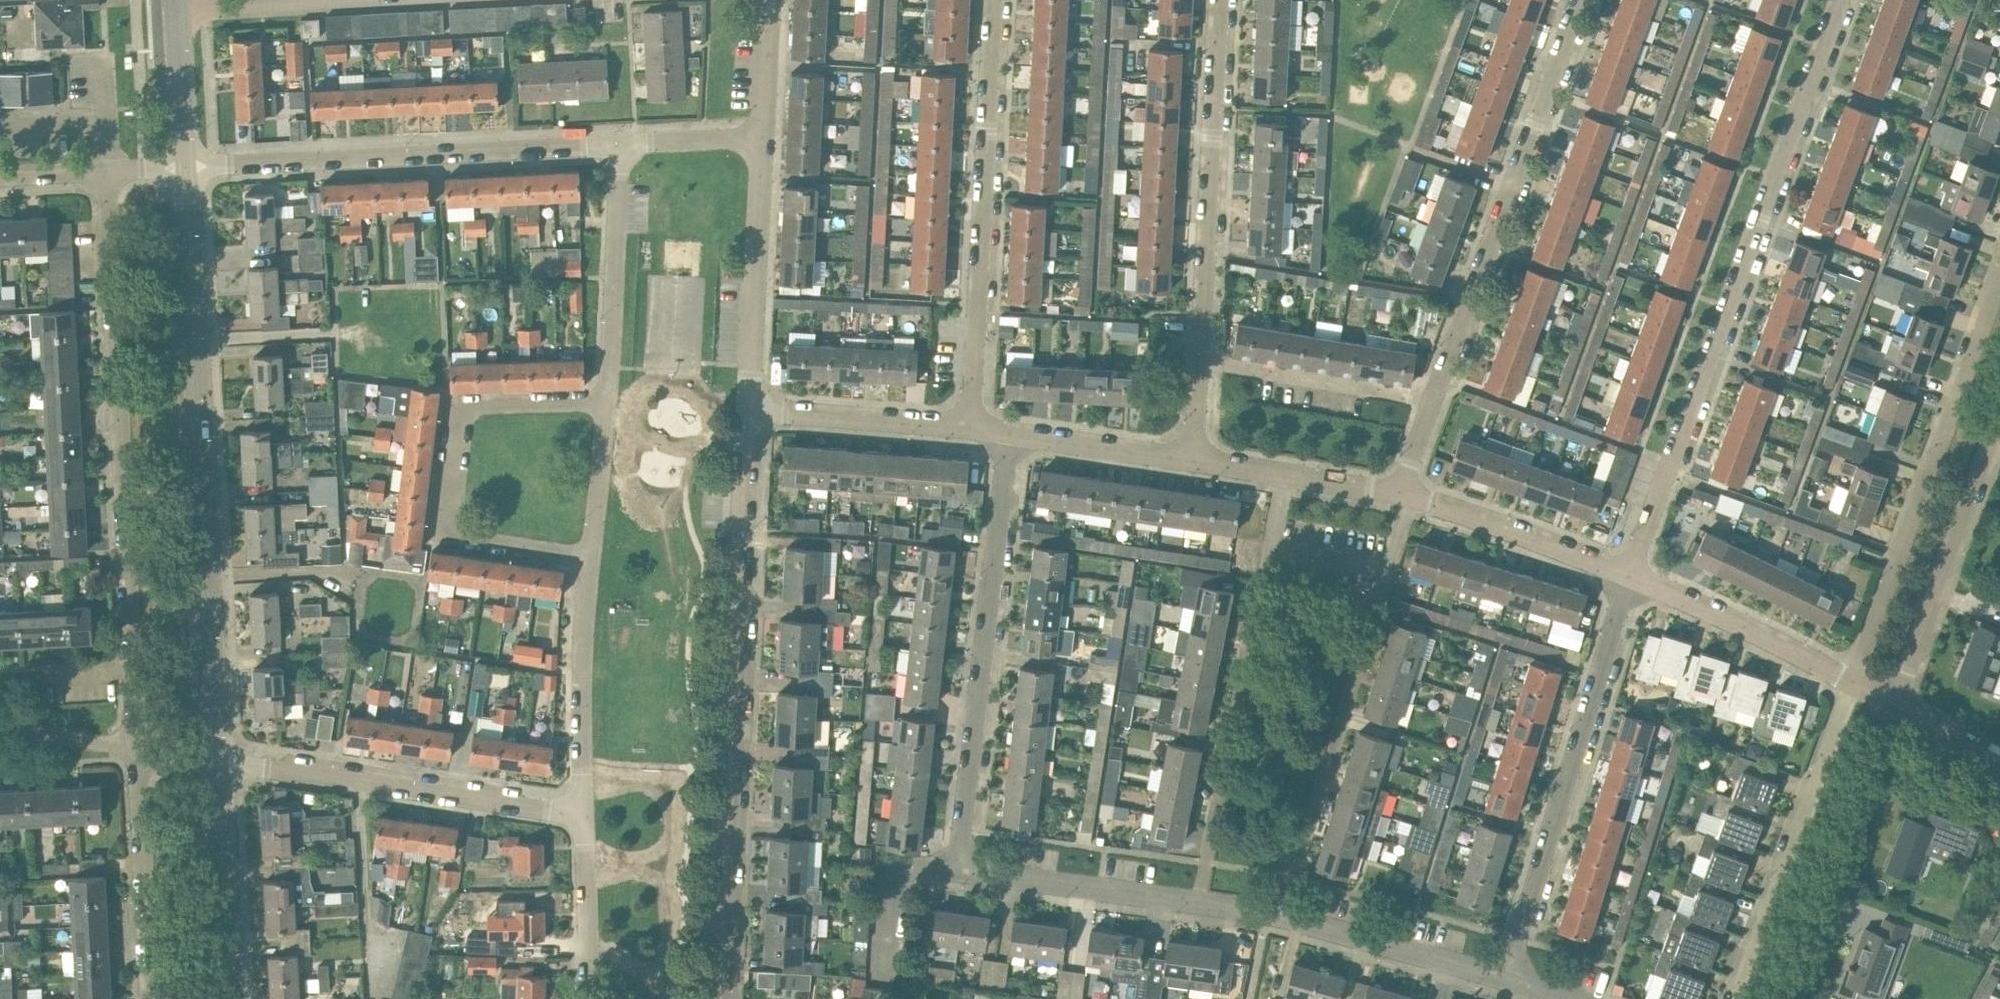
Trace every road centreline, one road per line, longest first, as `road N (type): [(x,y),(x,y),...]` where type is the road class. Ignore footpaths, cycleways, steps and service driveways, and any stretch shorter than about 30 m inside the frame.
road 1 (residential): [(1631,575),(1839,0)]
road 2 (tertiary): [(221,756),(189,166)]
road 3 (unclassified): [(719,998),(753,409)]
road 4 (residential): [(140,744),(108,171)]
road 5 (residential): [(959,871),(1010,433)]
road 6 (residential): [(1199,905),(1283,475)]
road 7 (residential): [(1282,916),(1391,567),(1404,496)]
road 8 (residential): [(189,166),(623,144)]
road 9 (residential): [(971,429),(994,0)]
road 10 (residential): [(589,561),(445,536),(457,405),(604,400)]
road 11 (residential): [(1509,980),(1631,575)]
road 12 (residential): [(1436,398),(1578,0)]
road 13 (residential): [(1999,285),(1855,682)]
road 14 (residential): [(582,815),(221,756)]
road 15 (residential): [(1201,361),(1221,0)]
road 16 (residential): [(1855,682),(1737,998)]
road 17 (unclassified): [(1787,998),(1897,704)]
road 18 (unclassified): [(1897,704),(1999,421)]
road 19 (unclassified): [(753,409),(764,136)]
road 20 (residential): [(604,400),(623,144)]
road 21 (residential): [(582,815),(581,637),(589,561)]
road 22 (residential): [(153,998),(140,744)]
road 23 (residential): [(1855,682),(1631,575)]
road 24 (residential): [(1199,905),(959,871)]
road 25 (tertiary): [(232,998),(221,756)]
road 26 (residential): [(1631,575),(1404,496)]
road 27 (residential): [(1436,398),(1201,361)]
road 28 (residential): [(1509,980),(1282,916)]
road 29 (residential): [(971,429),(753,409)]
road 30 (residential): [(395,0),(178,8)]
road 31 (residential): [(1195,461),(1010,433)]
road 32 (residential): [(590,998),(582,815)]
road 33 (residential): [(589,561),(604,400)]
road 34 (residential): [(959,871),(883,865),(879,949)]
road 35 (tertiary): [(189,166),(178,8)]
road 36 (residential): [(140,744),(0,725)]
road 37 (residential): [(623,144),(764,136)]
road 38 (unclassified): [(764,136),(770,0)]
road 39 (residential): [(1404,496),(1283,475)]

